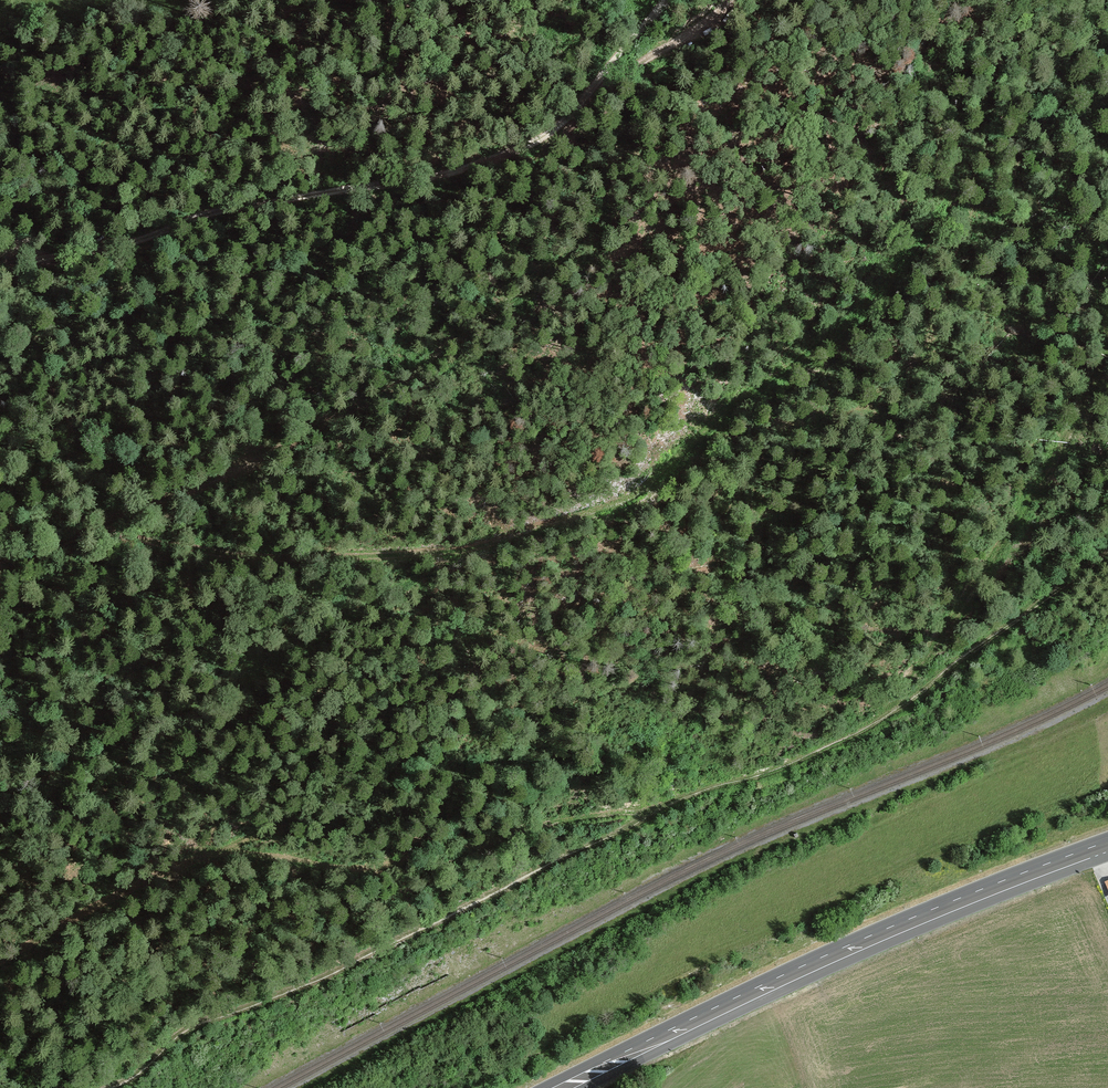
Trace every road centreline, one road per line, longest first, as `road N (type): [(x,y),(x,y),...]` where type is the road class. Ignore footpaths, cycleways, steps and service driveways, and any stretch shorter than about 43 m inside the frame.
road 1 (track): [(99,1087),(187,1029),(331,970),(680,799),(796,757),(885,713),(1107,552)]
road 2 (track): [(0,573),(257,465),(586,250),(652,169),(676,96),(679,39)]
road 3 (track): [(669,0),(560,129),(514,153),(462,171),(212,215),(152,239),(0,272)]
road 4 (primary): [(1107,846),(829,960),(566,1087)]
road 5 (track): [(0,962),(163,871),(280,826)]
road 6 (track): [(597,83),(711,21),(727,0)]

